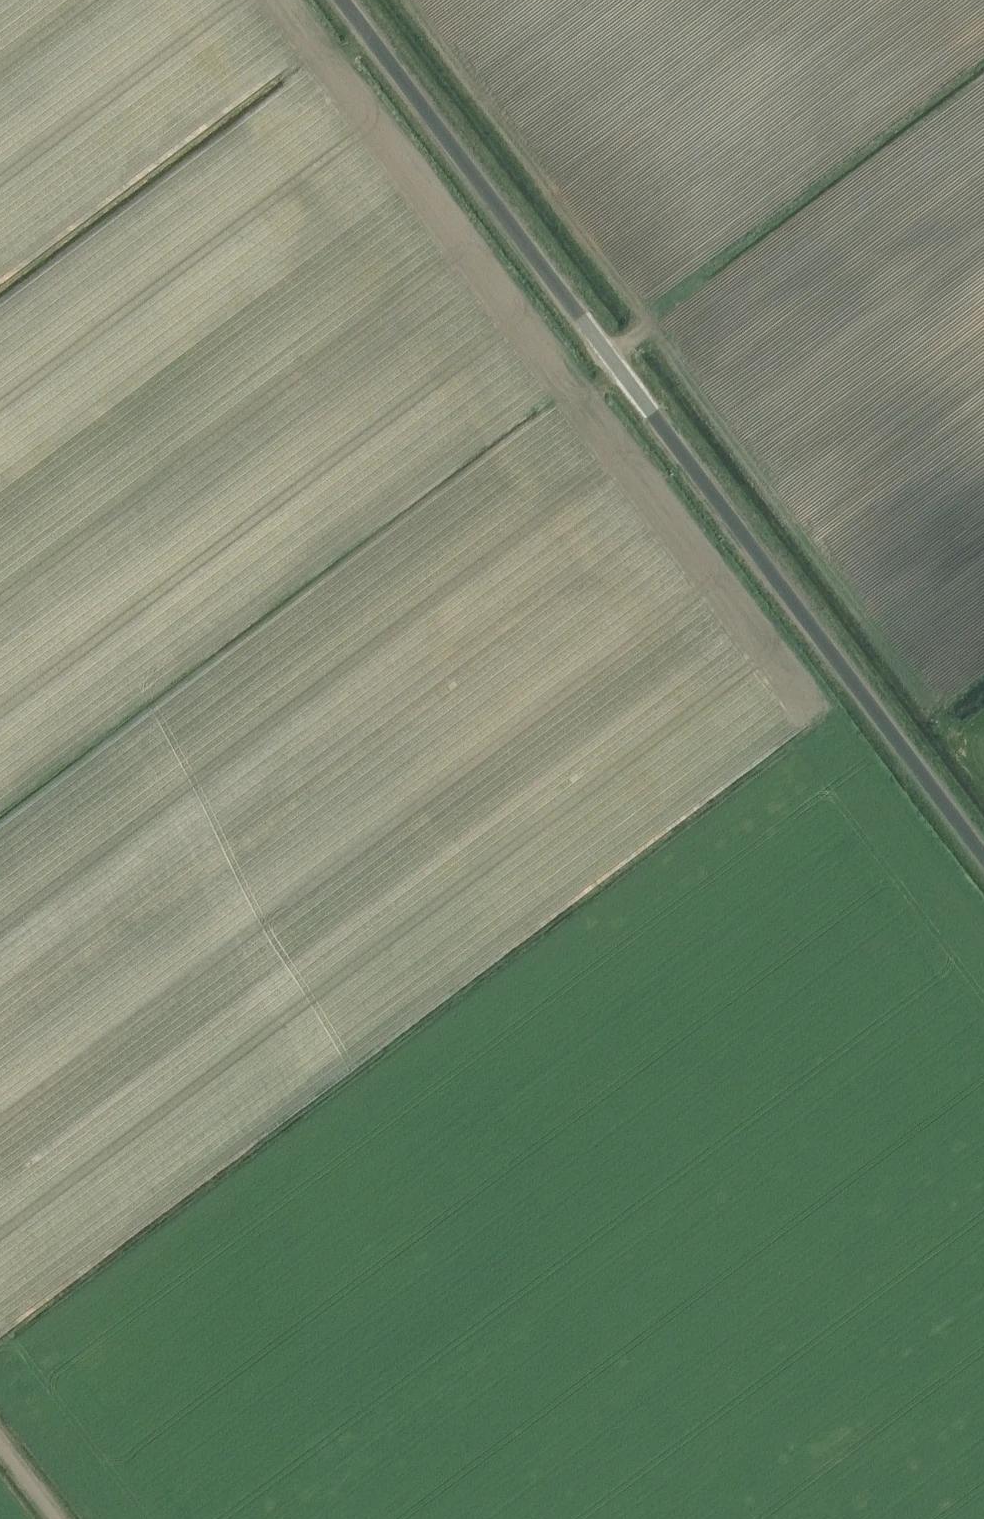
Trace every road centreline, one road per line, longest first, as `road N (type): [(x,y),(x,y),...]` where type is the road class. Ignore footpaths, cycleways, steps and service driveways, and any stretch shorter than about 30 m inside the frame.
road 1 (unclassified): [(983,859),(342,0)]

